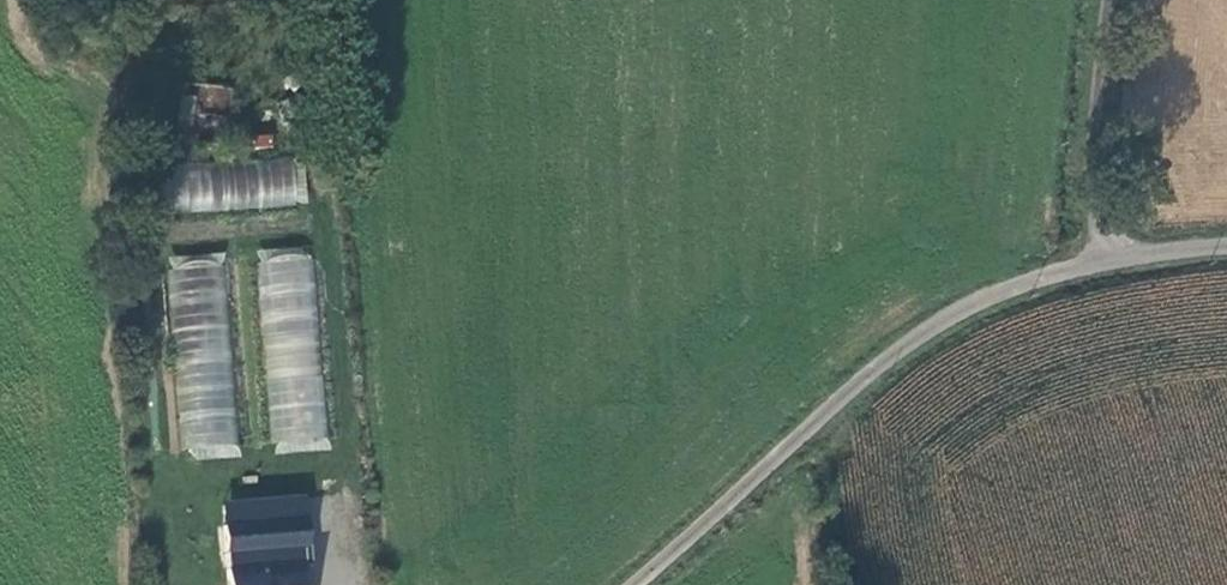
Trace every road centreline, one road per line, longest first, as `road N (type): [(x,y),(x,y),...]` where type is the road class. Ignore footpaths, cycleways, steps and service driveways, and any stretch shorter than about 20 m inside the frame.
road 1 (unclassified): [(1226,246),(1105,257),(959,310),(864,374),(633,584)]
road 2 (track): [(1105,257),(1102,99),(1113,0)]

